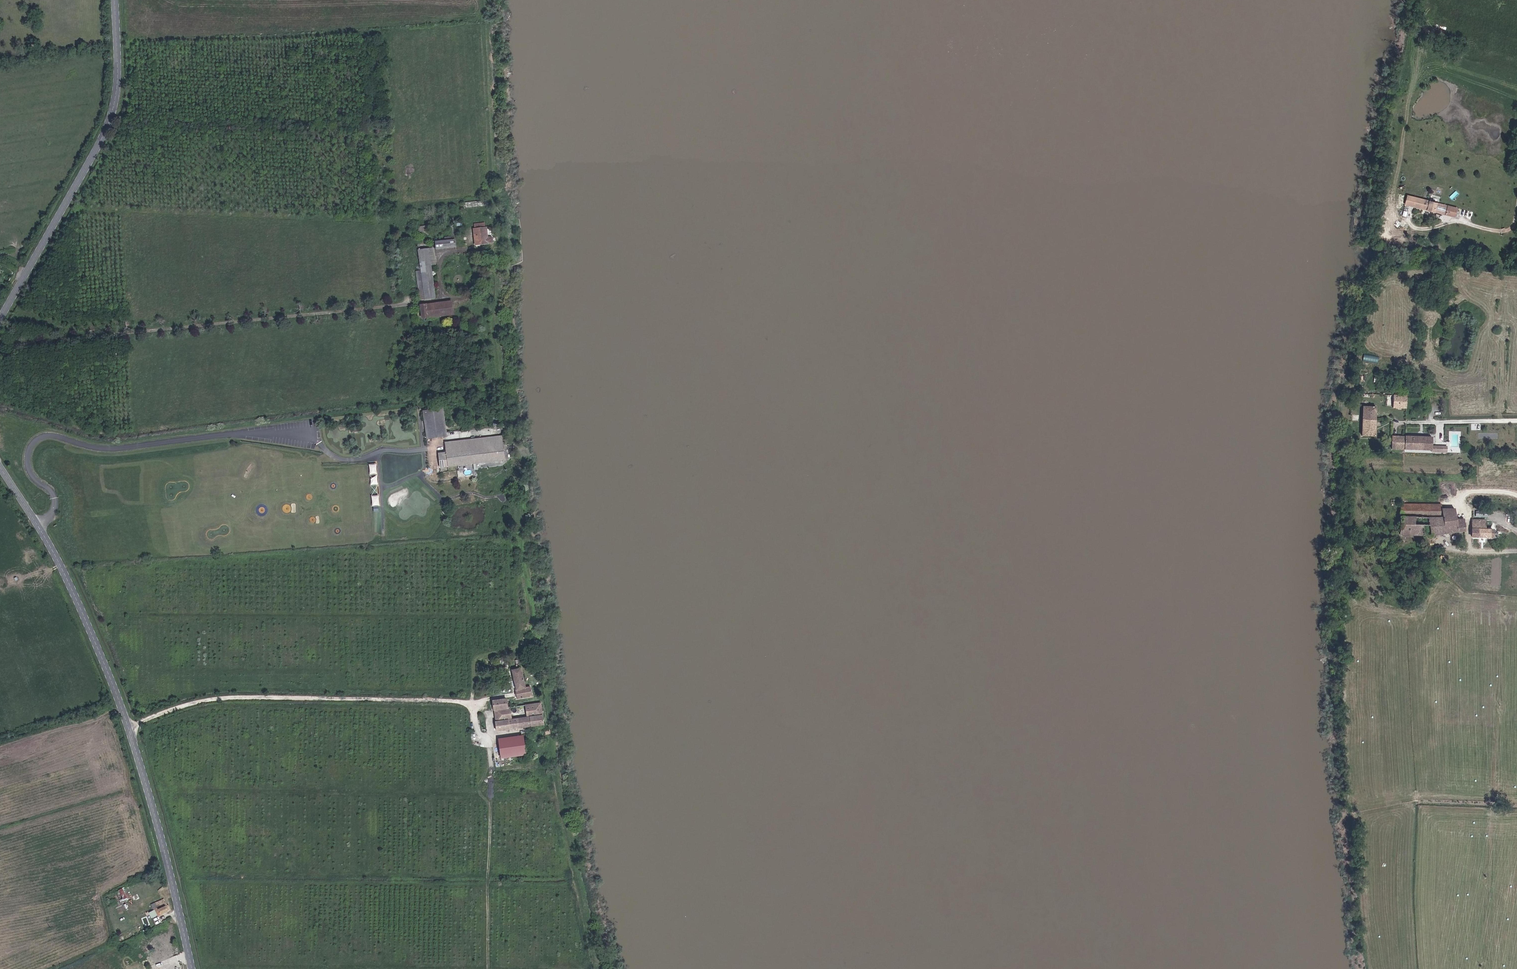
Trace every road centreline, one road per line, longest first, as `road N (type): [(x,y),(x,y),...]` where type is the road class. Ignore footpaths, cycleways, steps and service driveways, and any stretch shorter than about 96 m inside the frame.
road 1 (tertiary): [(0,466),(65,573),(120,698),(193,968)]
road 2 (tertiary): [(116,0),(113,117),(0,324)]
road 3 (track): [(1516,86),(1432,73),(1404,98),(1400,115)]
road 4 (track): [(1407,218),(1420,229),(1457,221),(1498,231),(1513,227),(1516,211)]

